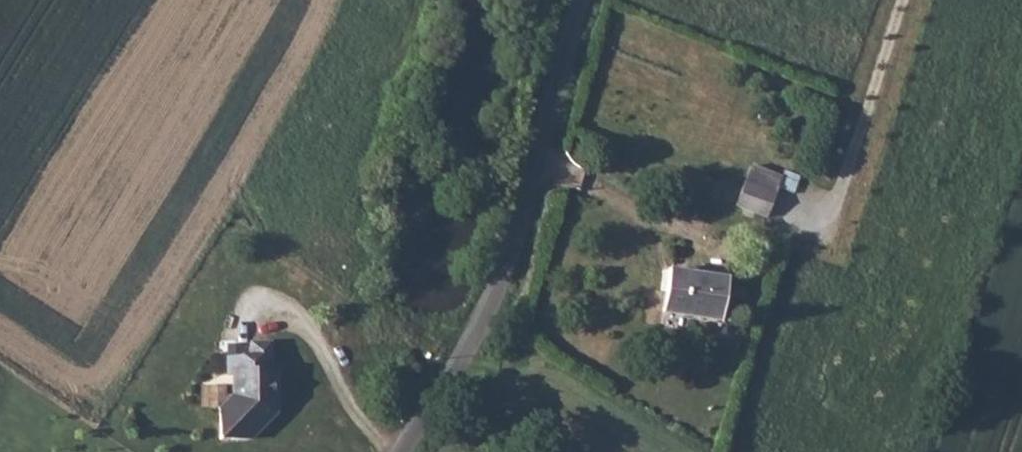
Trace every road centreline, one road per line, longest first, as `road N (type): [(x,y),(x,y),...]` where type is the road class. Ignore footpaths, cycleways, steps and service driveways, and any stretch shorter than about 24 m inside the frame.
road 1 (unclassified): [(584,0),(499,300),(453,392),(409,451)]

